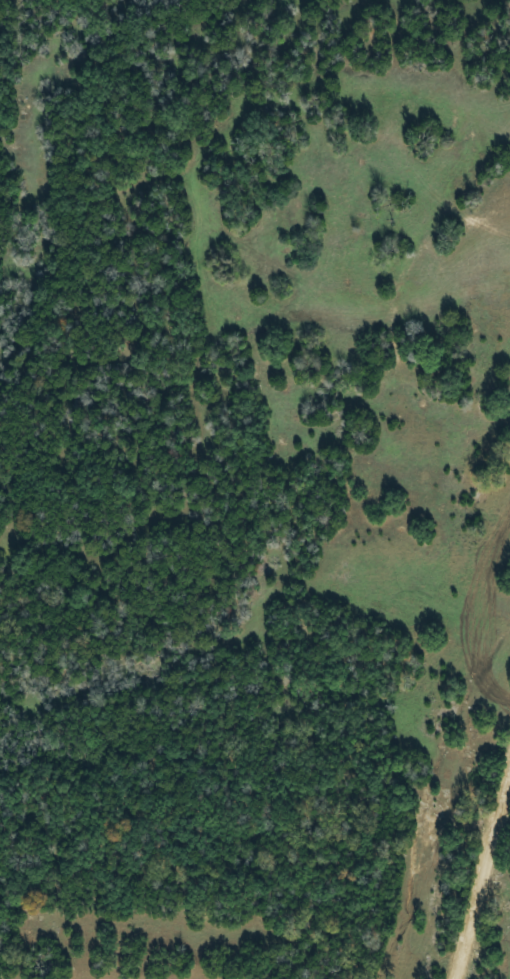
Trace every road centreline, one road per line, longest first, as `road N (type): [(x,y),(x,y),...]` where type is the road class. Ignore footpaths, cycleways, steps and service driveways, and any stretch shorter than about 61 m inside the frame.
road 1 (residential): [(451,978),(509,768)]

